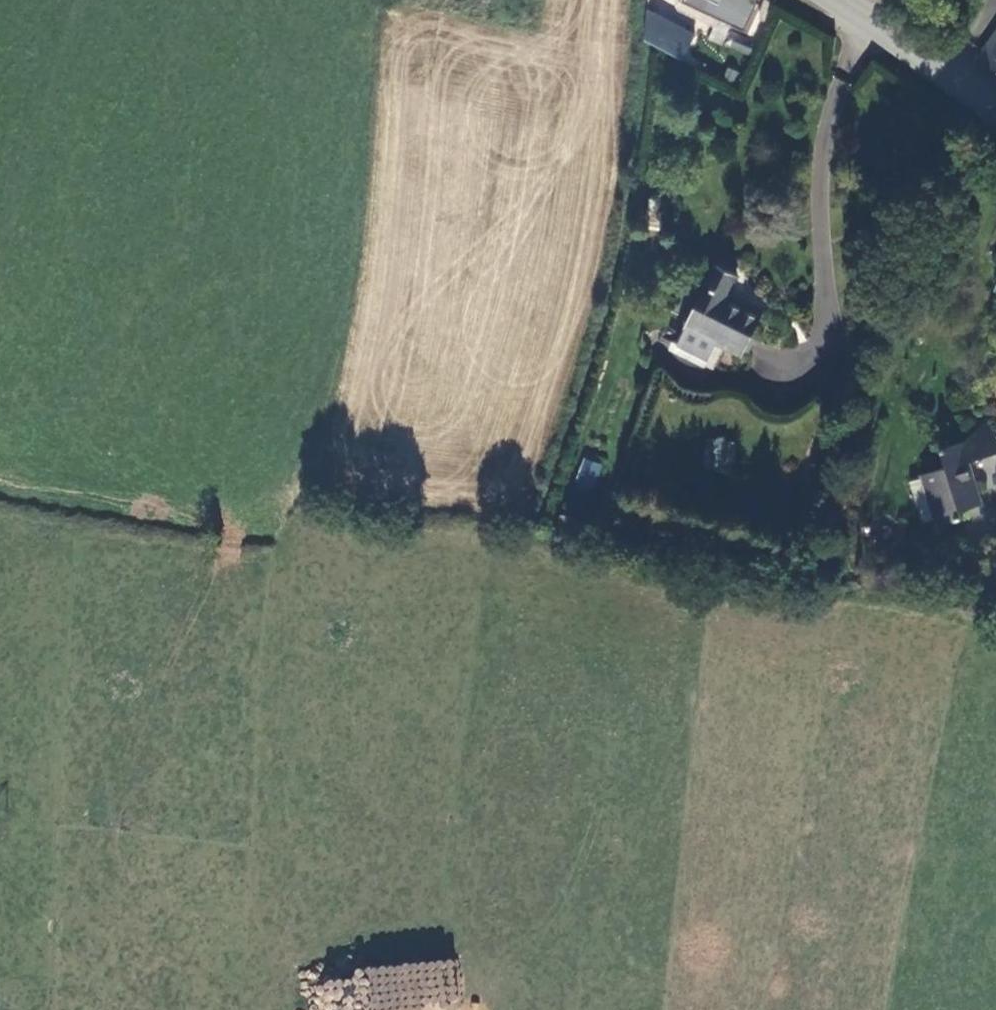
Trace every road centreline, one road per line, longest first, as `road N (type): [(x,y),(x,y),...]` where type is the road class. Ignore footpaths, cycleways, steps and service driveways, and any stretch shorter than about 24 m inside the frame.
road 1 (tertiary): [(836,0),(995,108)]

